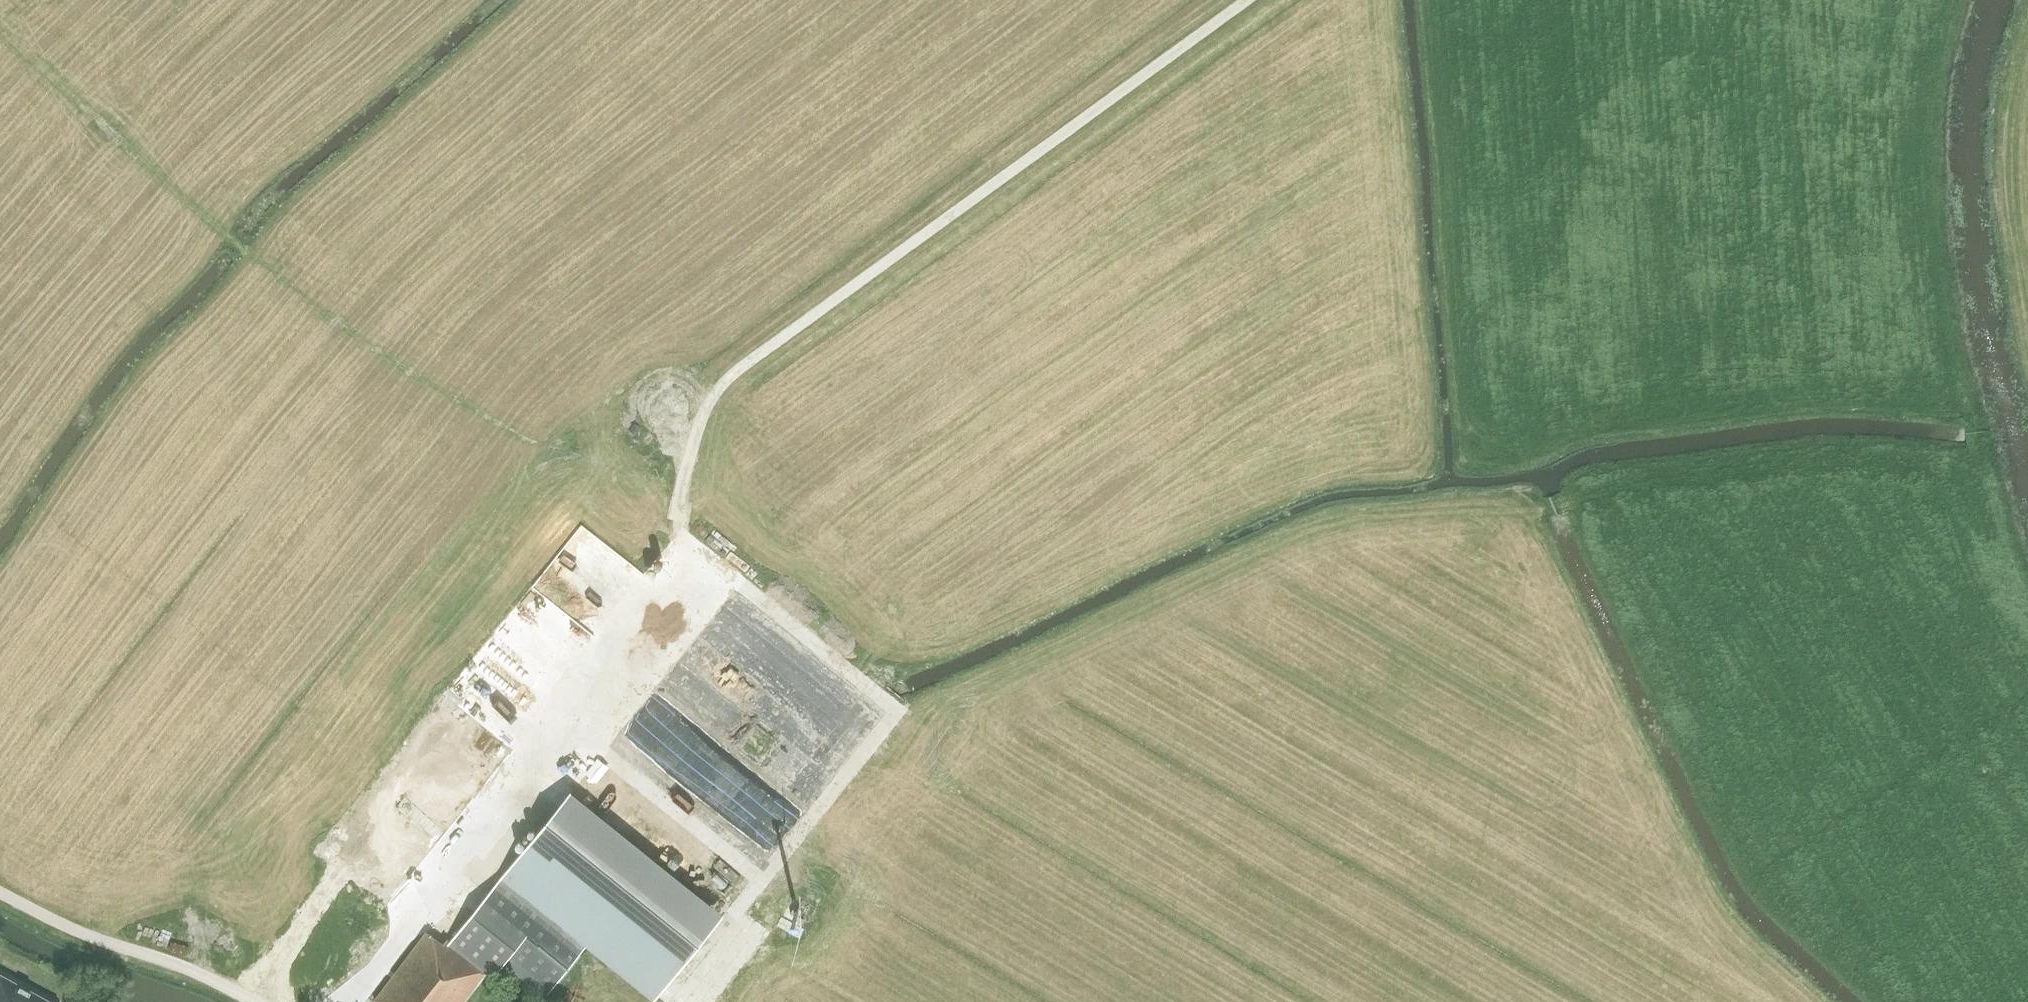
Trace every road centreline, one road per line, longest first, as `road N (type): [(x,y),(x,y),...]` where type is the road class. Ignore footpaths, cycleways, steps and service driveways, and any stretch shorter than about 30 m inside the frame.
road 1 (track): [(688,1001),(749,920),(605,802),(589,778),(706,407),(725,378),(1247,0)]
road 2 (unclassified): [(242,1001),(0,898)]

